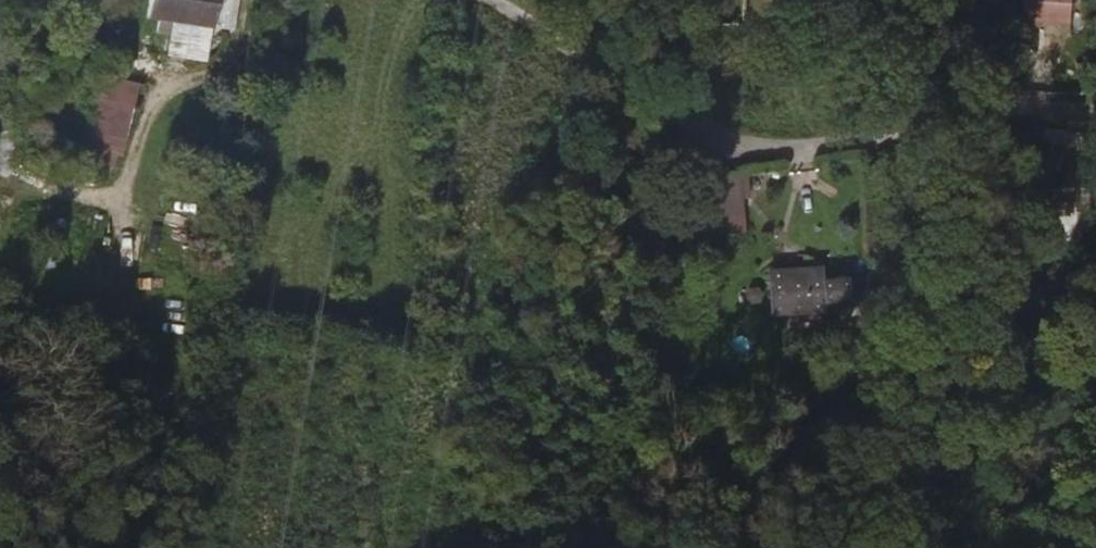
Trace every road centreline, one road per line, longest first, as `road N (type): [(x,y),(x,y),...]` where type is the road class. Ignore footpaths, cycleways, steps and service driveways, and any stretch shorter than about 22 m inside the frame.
road 1 (track): [(491,0),(696,139),(729,152),(965,114),(1095,110)]
road 2 (track): [(773,0),(757,153)]

